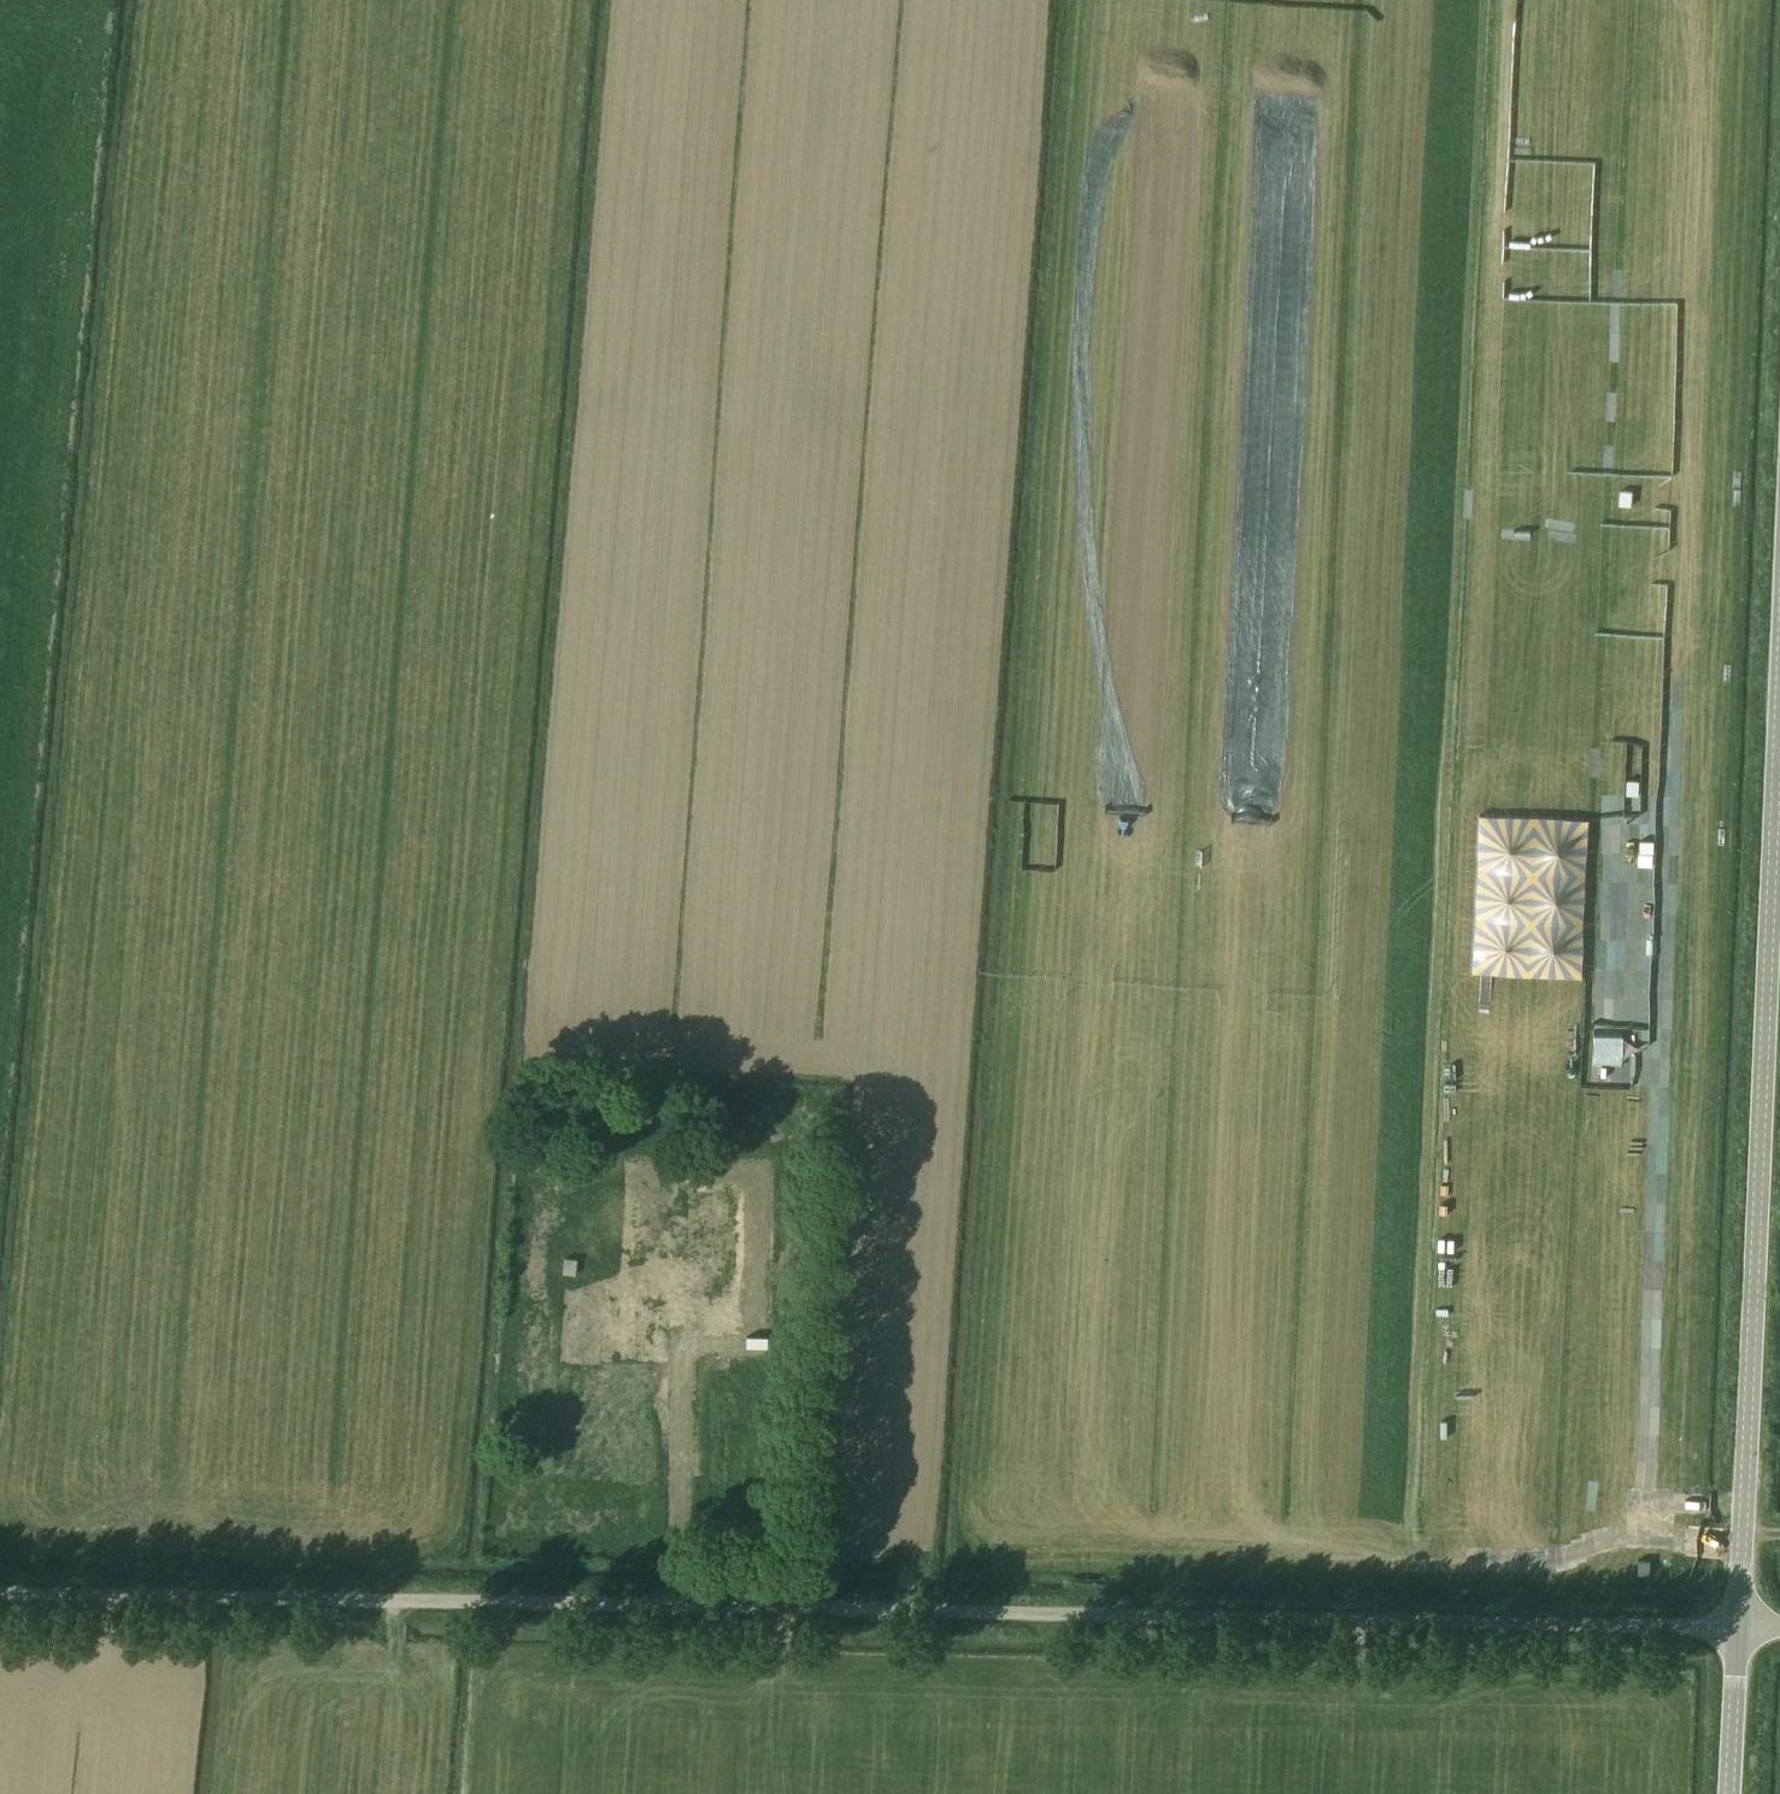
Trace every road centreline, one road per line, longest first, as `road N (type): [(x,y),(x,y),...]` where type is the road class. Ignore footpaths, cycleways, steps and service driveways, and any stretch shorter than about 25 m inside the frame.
road 1 (unclassified): [(1738,1630),(0,1594)]
road 2 (unclassified): [(1738,1630),(1779,690)]
road 3 (unclassified): [(1732,1793),(1738,1630)]

